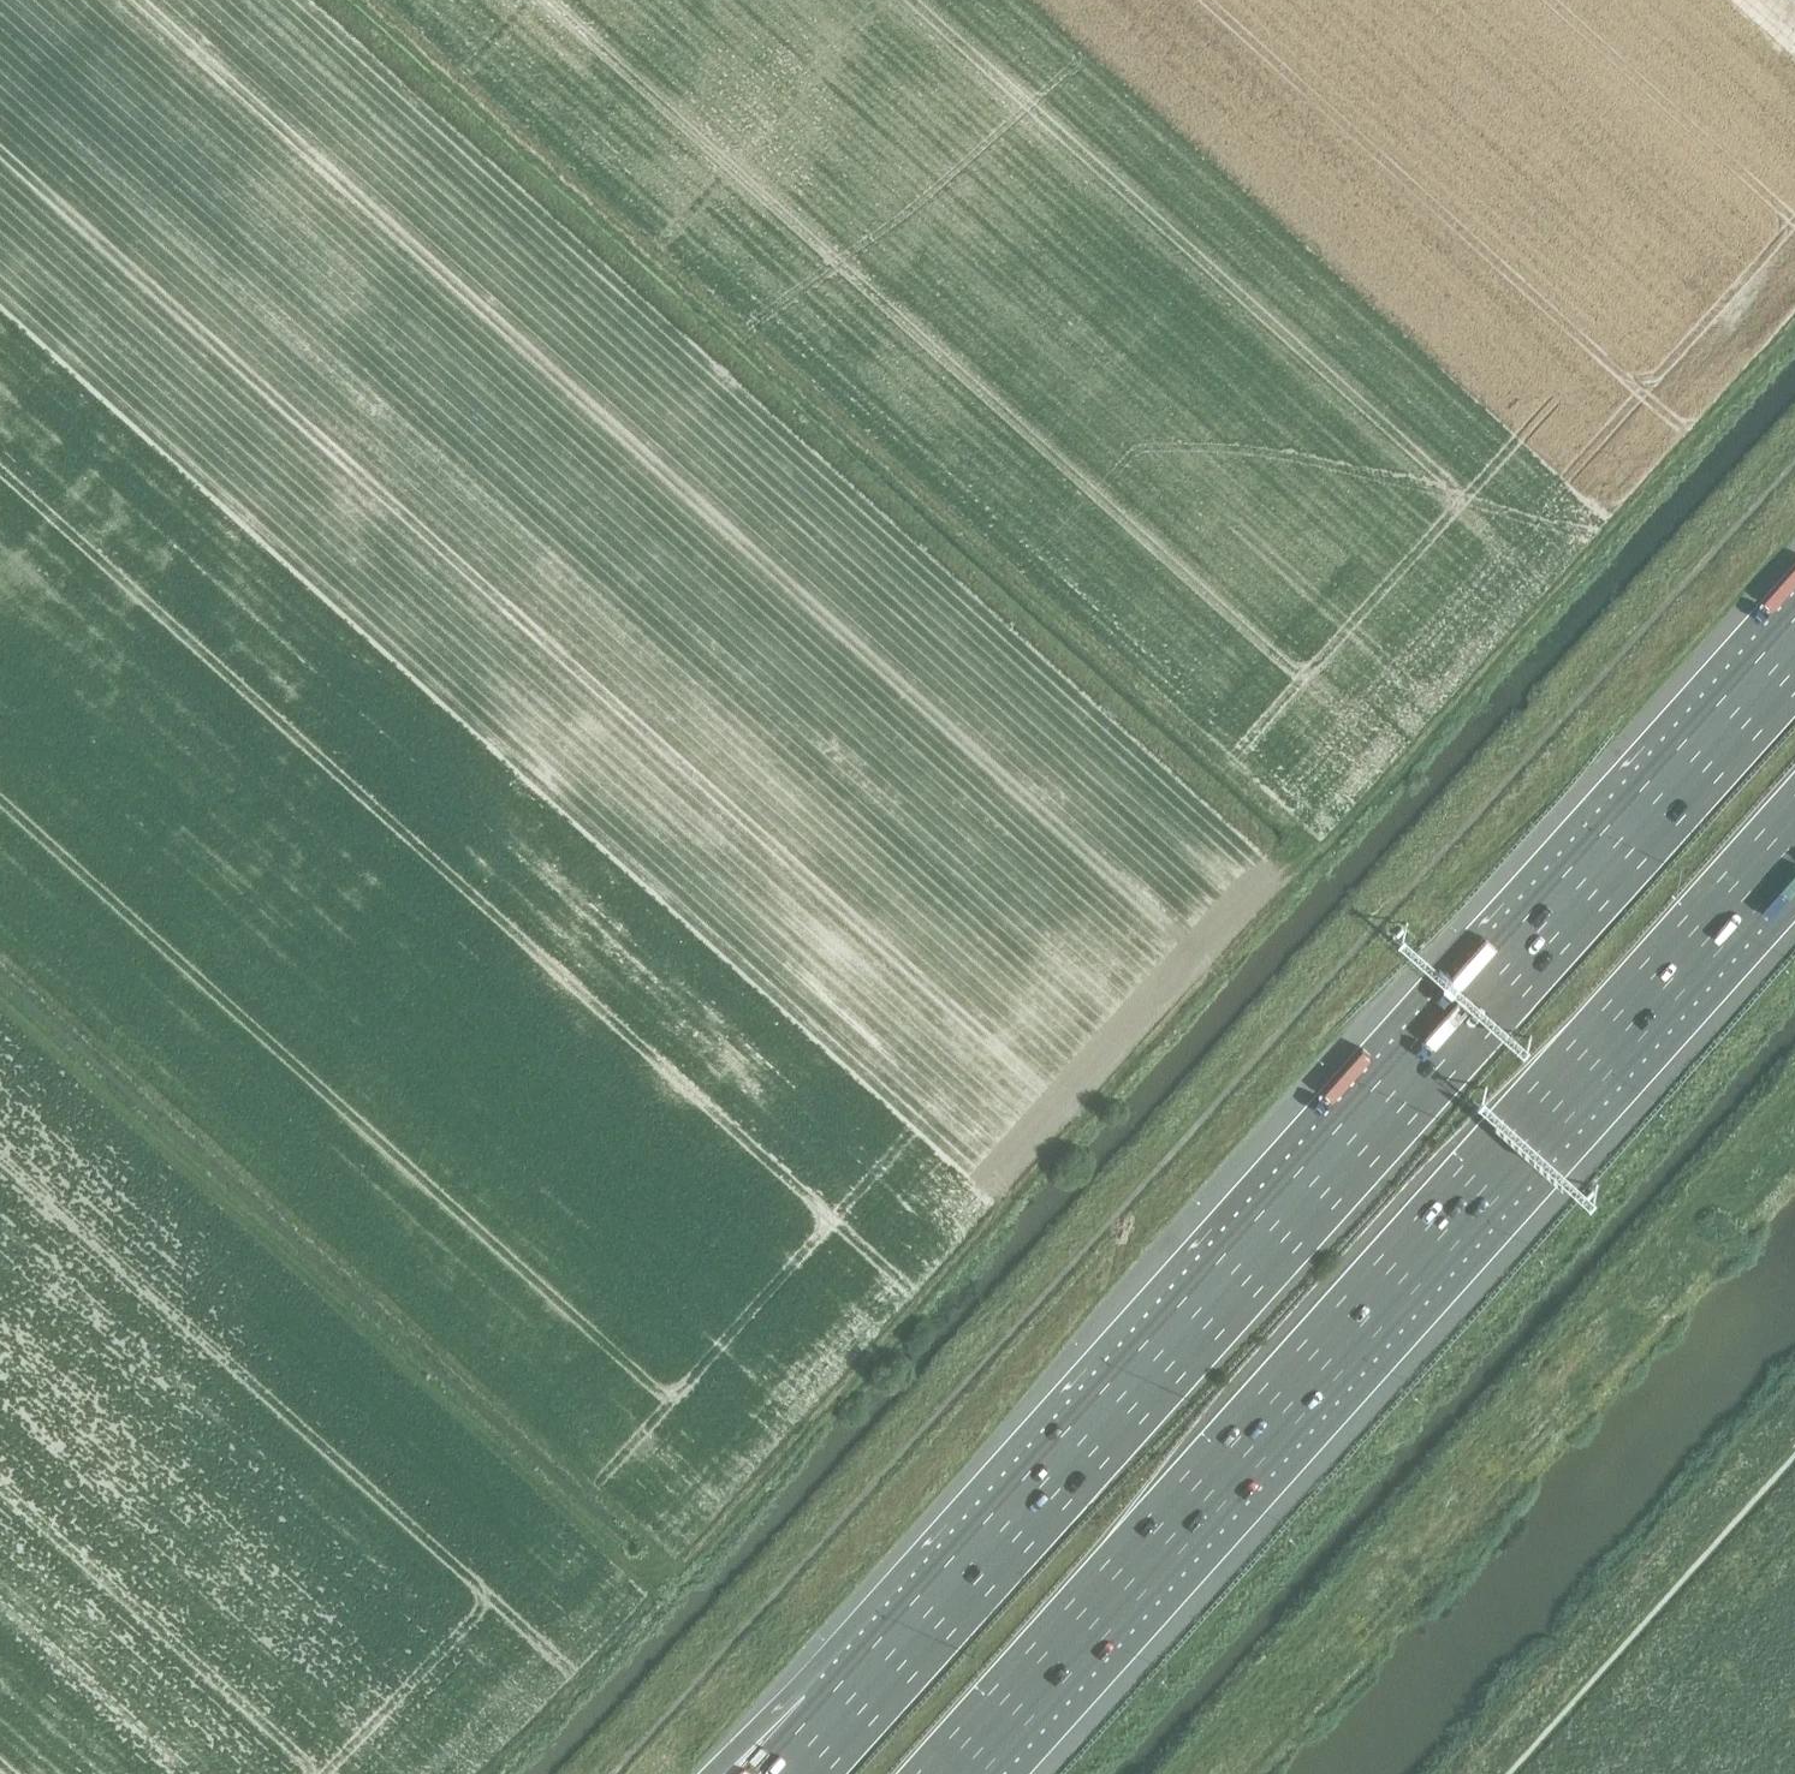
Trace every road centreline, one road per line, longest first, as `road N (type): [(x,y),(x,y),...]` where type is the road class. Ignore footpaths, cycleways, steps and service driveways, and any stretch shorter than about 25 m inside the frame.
road 1 (motorway): [(1794,654),(841,1719)]
road 2 (motorway): [(948,1773),(1794,829)]

